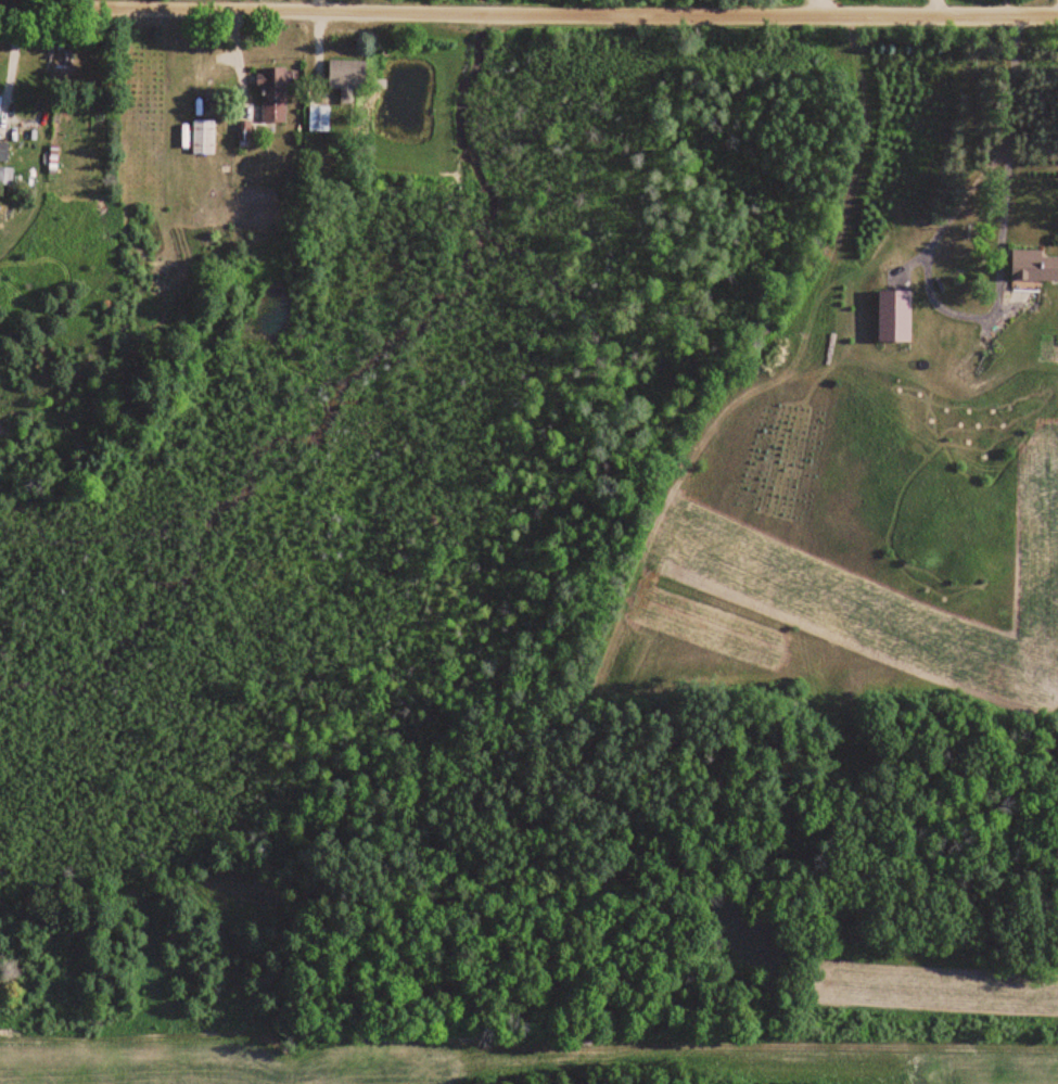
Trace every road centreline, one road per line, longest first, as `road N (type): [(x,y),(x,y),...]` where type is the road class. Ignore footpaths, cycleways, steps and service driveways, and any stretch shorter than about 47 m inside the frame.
road 1 (residential): [(1057,18),(0,14)]

